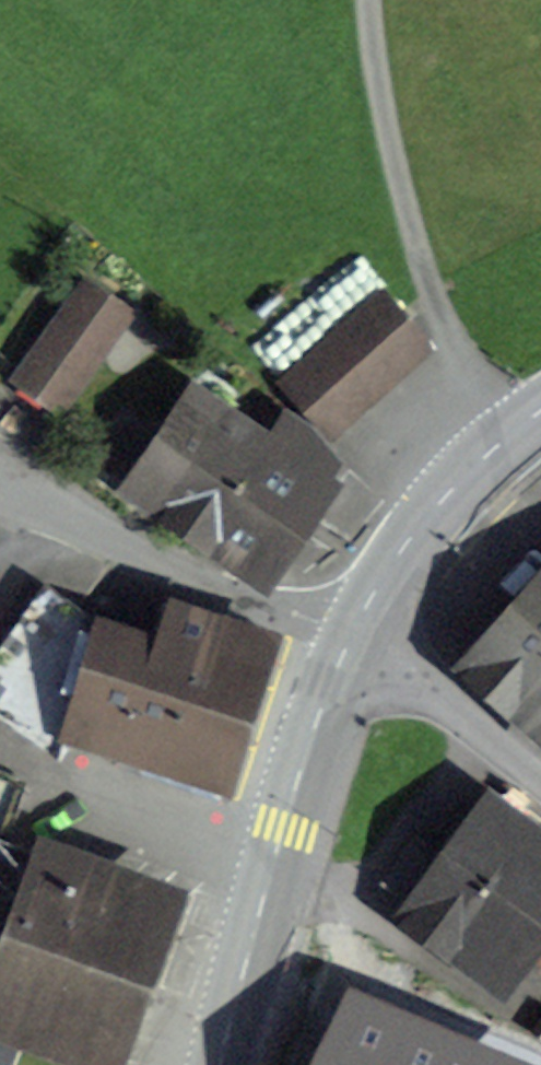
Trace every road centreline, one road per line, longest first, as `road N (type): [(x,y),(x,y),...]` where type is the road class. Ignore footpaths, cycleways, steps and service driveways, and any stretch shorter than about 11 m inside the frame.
road 1 (tertiary): [(223,1064),(292,802),(353,640)]
road 2 (residential): [(353,640),(0,499)]
road 3 (tertiary): [(353,640),(410,540),(480,462),(540,413)]
road 4 (residential): [(353,640),(455,695),(540,768)]

